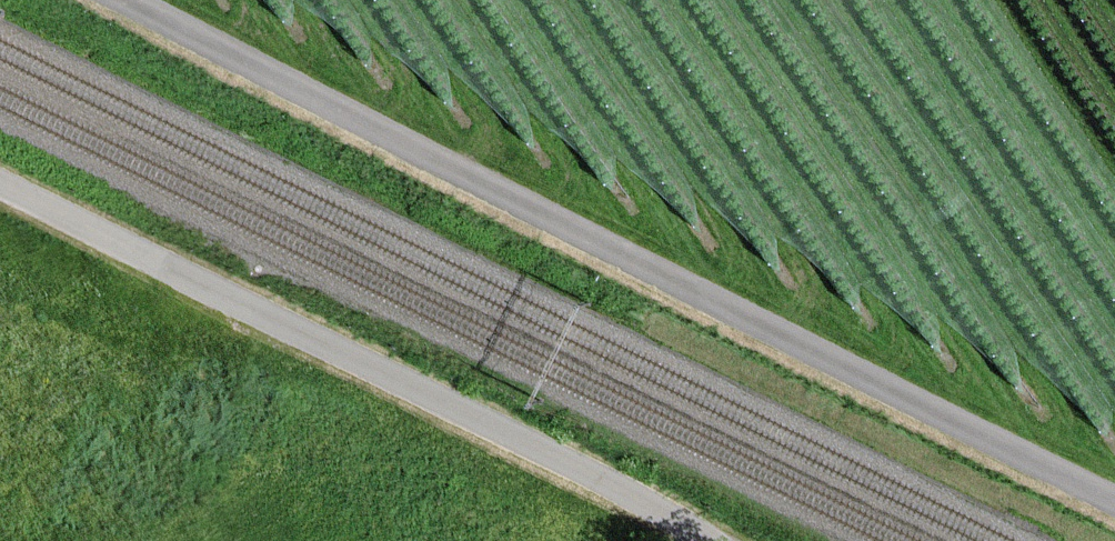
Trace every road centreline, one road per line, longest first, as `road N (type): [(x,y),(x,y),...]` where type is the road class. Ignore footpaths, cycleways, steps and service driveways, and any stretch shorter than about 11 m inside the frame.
road 1 (unclassified): [(114,0),(1114,503)]
road 2 (unclassified): [(0,186),(704,540)]

